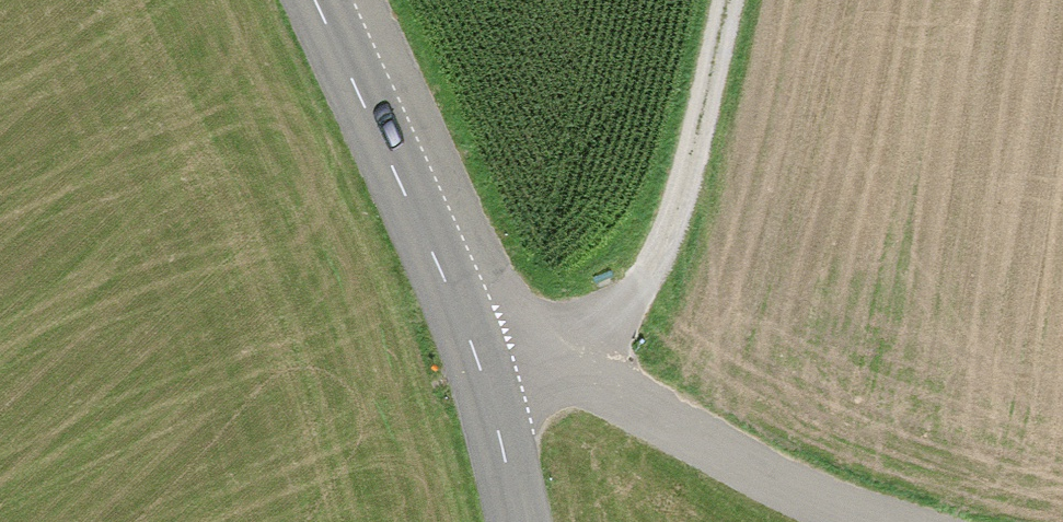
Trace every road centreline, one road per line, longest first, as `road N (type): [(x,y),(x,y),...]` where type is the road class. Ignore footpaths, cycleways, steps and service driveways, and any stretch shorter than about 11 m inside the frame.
road 1 (unclassified): [(472,362),(563,371),(783,499),(857,521)]
road 2 (track): [(717,0),(655,255),(563,371)]
road 3 (tertiary): [(472,362),(309,0)]
road 4 (tertiary): [(509,521),(472,362)]

